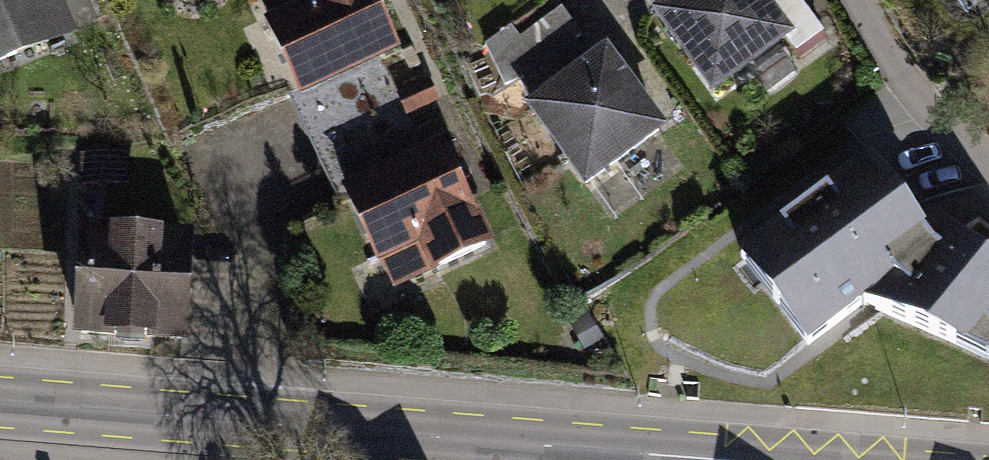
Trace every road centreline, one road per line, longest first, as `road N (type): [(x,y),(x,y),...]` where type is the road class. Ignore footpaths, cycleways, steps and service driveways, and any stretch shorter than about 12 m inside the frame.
road 1 (tertiary): [(0,403),(728,459)]
road 2 (residential): [(858,0),(903,80),(988,161)]

